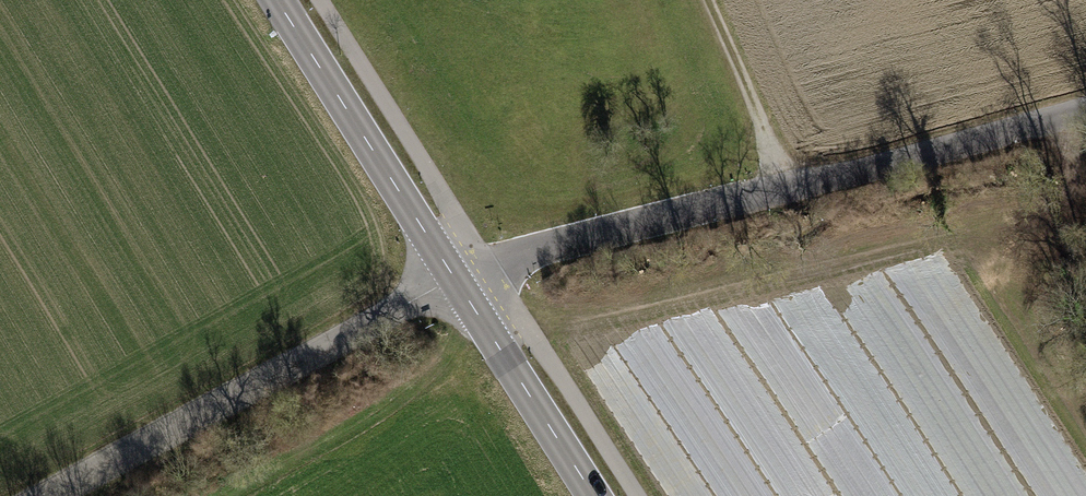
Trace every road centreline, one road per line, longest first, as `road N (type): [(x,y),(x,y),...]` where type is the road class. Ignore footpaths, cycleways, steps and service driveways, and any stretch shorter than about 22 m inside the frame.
road 1 (residential): [(1085,110),(453,276)]
road 2 (primary): [(277,0),(453,276)]
road 3 (primary): [(453,276),(594,495)]

